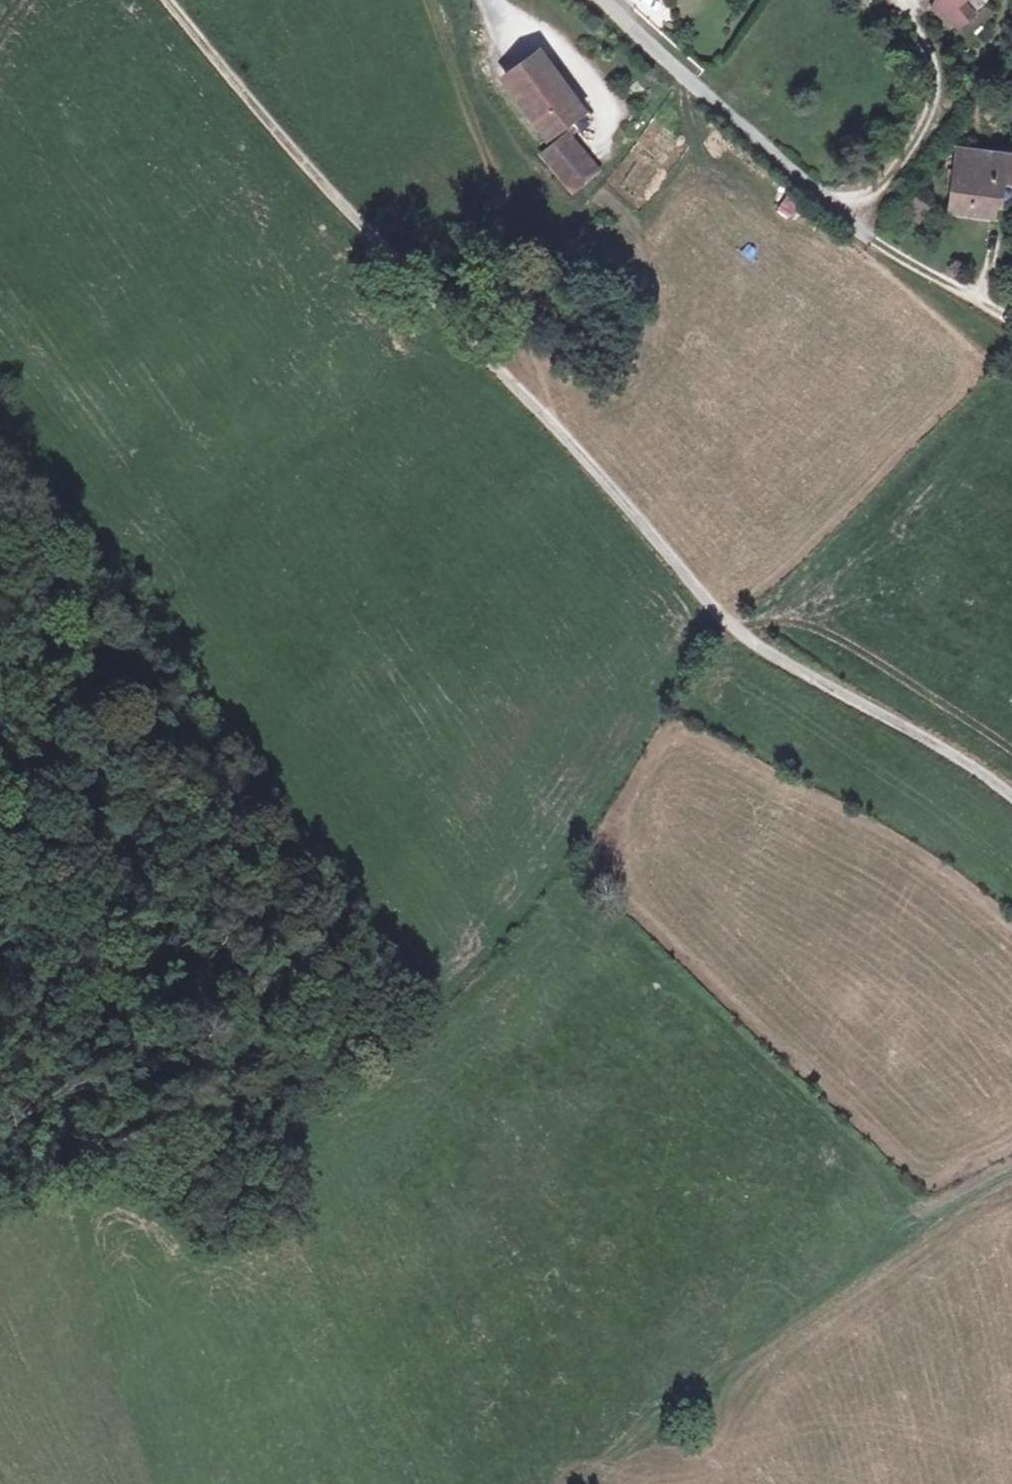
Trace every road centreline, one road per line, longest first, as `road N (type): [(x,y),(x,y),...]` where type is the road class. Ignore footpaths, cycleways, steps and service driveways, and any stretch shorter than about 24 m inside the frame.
road 1 (track): [(168,0),(724,623),(1011,786)]
road 2 (residential): [(868,239),(602,0)]

